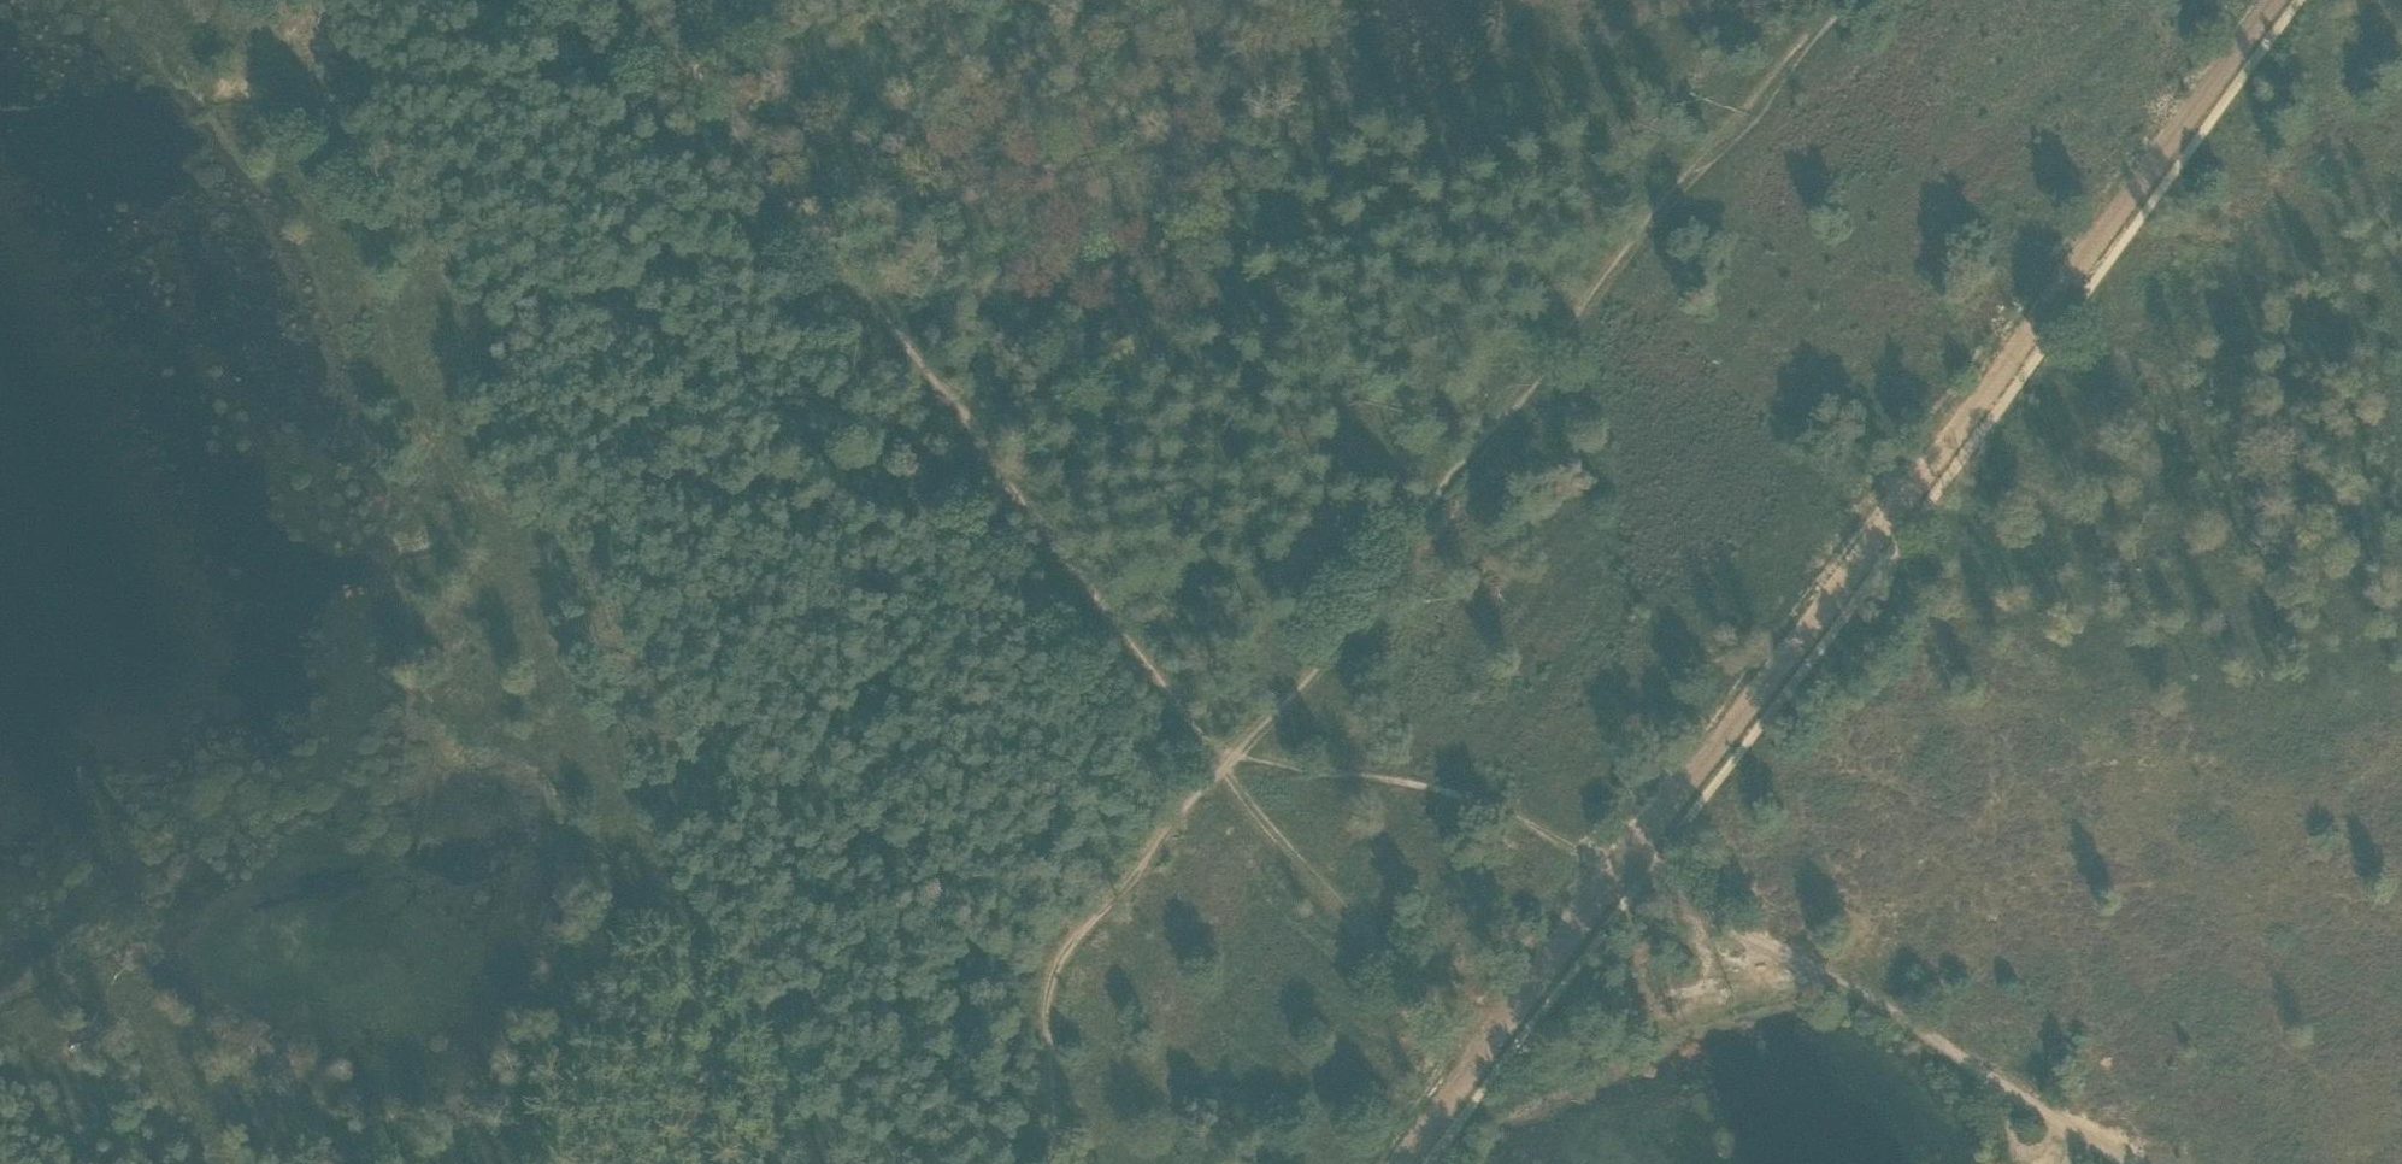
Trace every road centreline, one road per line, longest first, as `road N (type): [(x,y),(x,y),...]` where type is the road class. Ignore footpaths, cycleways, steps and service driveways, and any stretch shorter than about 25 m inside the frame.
road 1 (track): [(2277,0),(1400,1163)]
road 2 (track): [(1845,0),(1769,105),(1696,159),(1306,673),(1223,769)]
road 3 (track): [(1223,769),(958,411),(631,0)]
road 4 (track): [(2137,1163),(1648,869)]
road 5 (track): [(1223,769),(1241,759),(1429,787),(1538,830),(1605,868),(1648,869)]
road 6 (track): [(1506,1059),(1293,853),(1223,769)]

